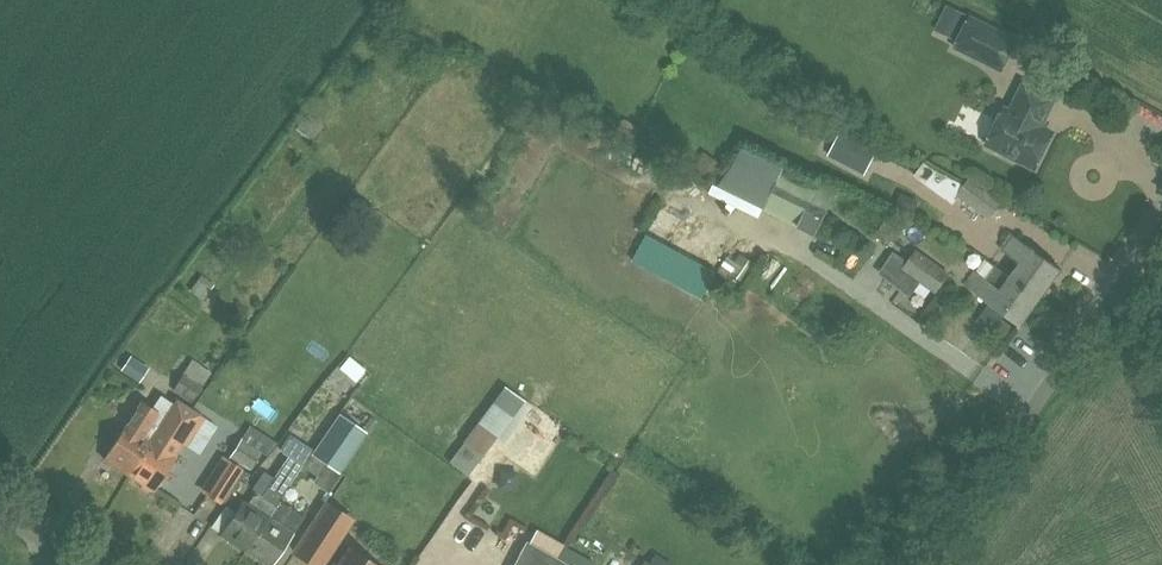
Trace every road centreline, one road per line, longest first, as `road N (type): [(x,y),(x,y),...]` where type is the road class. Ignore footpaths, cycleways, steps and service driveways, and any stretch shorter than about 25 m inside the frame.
road 1 (unclassified): [(1126,266),(910,564)]

